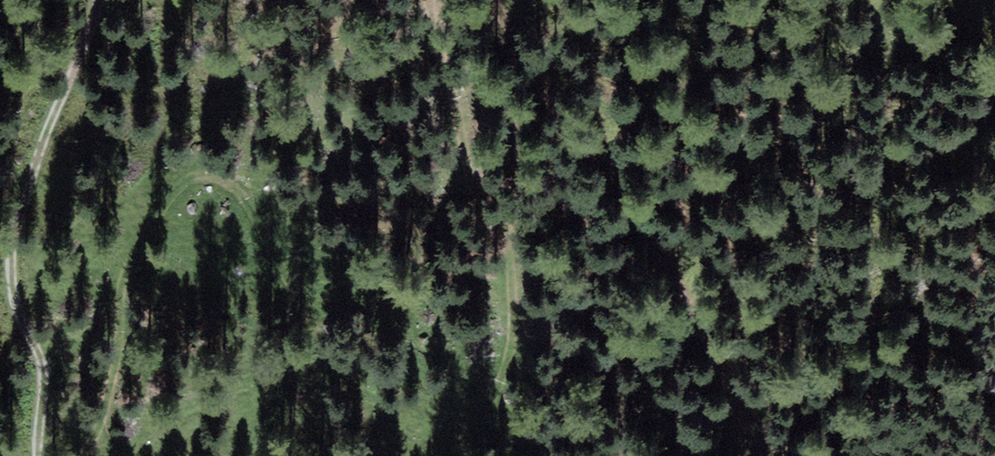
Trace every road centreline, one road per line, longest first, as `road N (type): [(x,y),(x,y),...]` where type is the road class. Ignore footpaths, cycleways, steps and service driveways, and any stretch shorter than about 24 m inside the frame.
road 1 (track): [(86,455),(110,418),(122,351),(122,277),(167,192),(190,172),(225,170),(268,218),(371,416),(406,455)]
road 2 (track): [(499,0),(709,341),(751,455)]
road 3 (track): [(442,455),(462,445),(484,412),(505,366),(515,312),(504,249),(462,153),(454,92),(423,0)]
road 4 (track): [(38,455),(44,378),(16,308),(12,250),(31,172),(95,0)]

